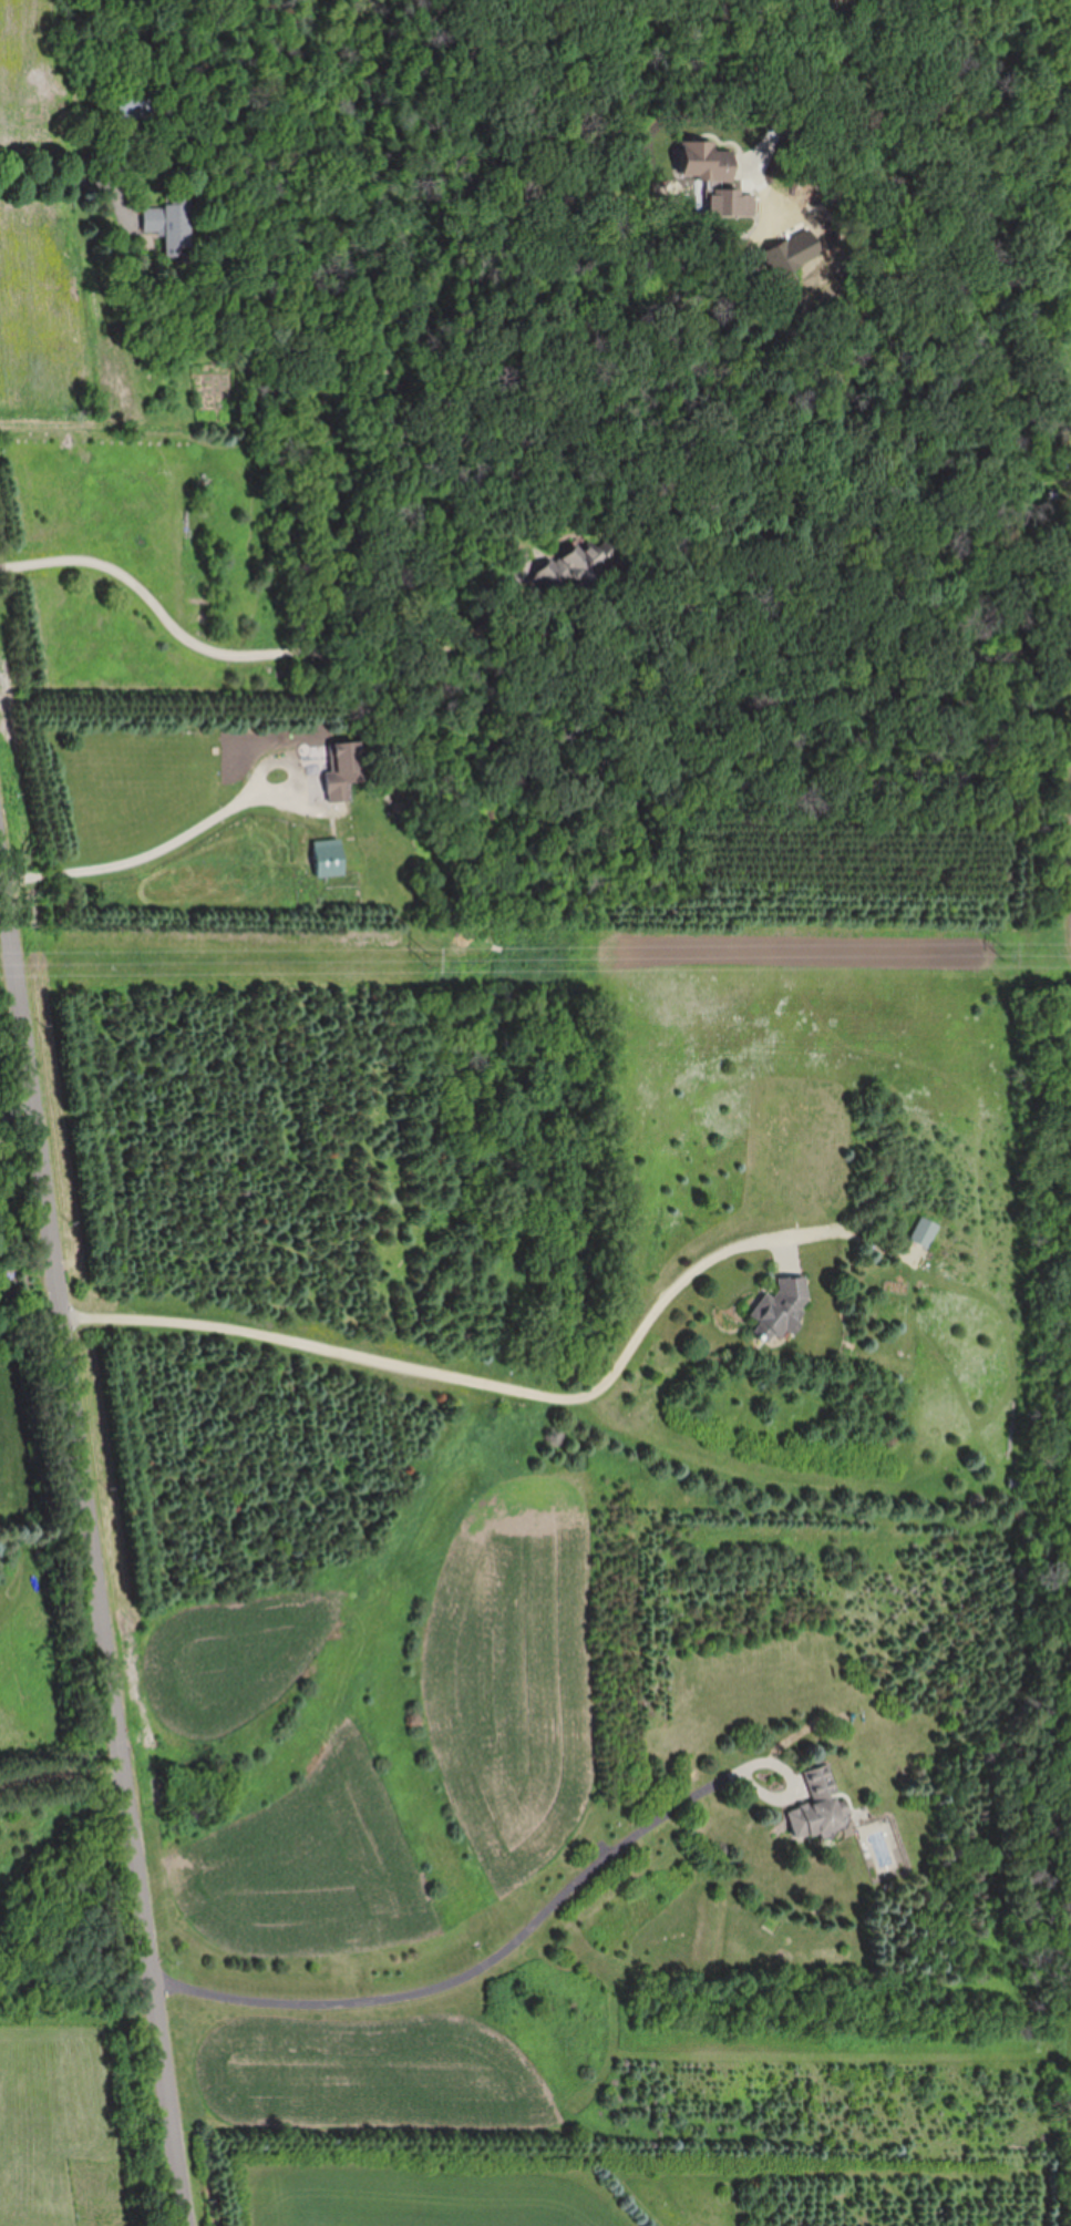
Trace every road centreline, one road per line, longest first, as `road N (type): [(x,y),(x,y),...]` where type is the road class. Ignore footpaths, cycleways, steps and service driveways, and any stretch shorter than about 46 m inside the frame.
road 1 (residential): [(186,2225),(0,830)]

